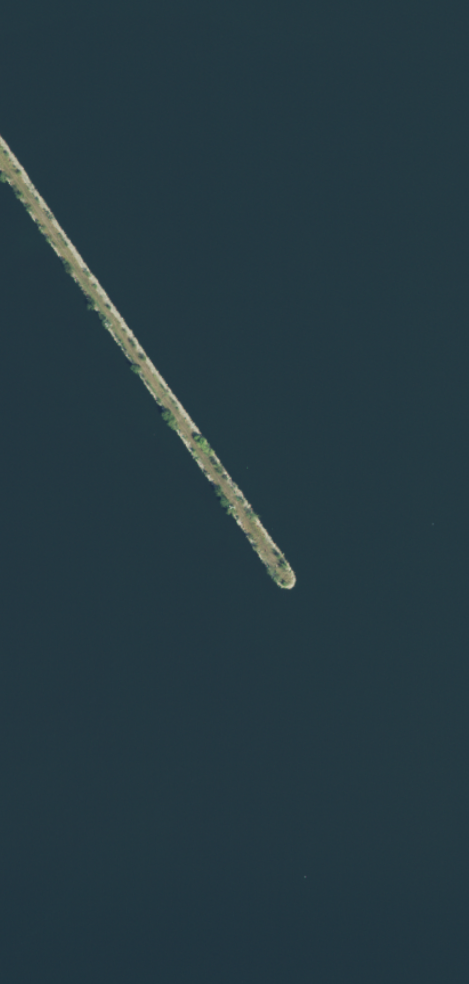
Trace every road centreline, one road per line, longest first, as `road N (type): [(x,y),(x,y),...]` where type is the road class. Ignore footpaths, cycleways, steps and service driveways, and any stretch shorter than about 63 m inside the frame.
road 1 (track): [(284,576),(0,156)]

